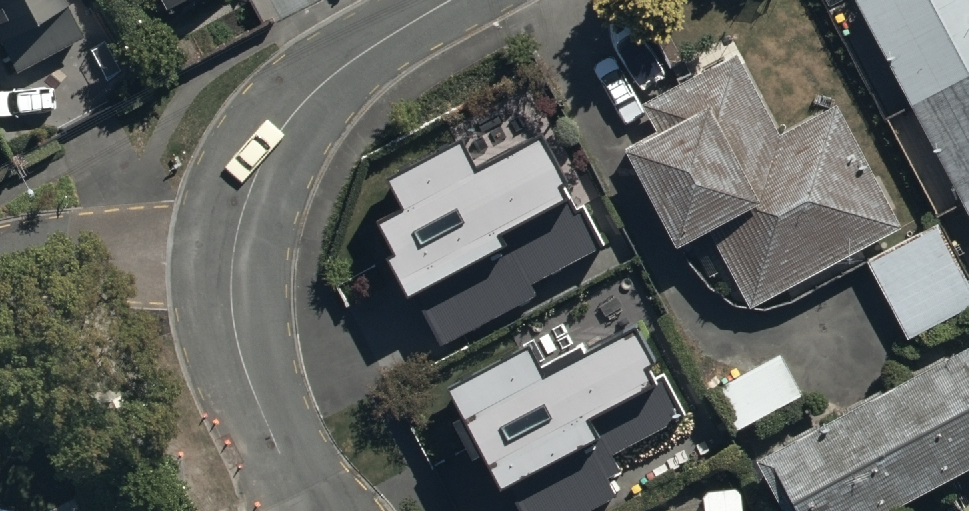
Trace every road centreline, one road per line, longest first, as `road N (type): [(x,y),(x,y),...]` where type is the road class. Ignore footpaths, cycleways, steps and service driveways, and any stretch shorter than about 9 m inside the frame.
road 1 (residential): [(230,254),(284,122),(339,69),(455,0)]
road 2 (residential): [(230,254),(244,362),(311,510)]
road 3 (residential): [(0,287),(53,259),(143,244),(230,254)]

